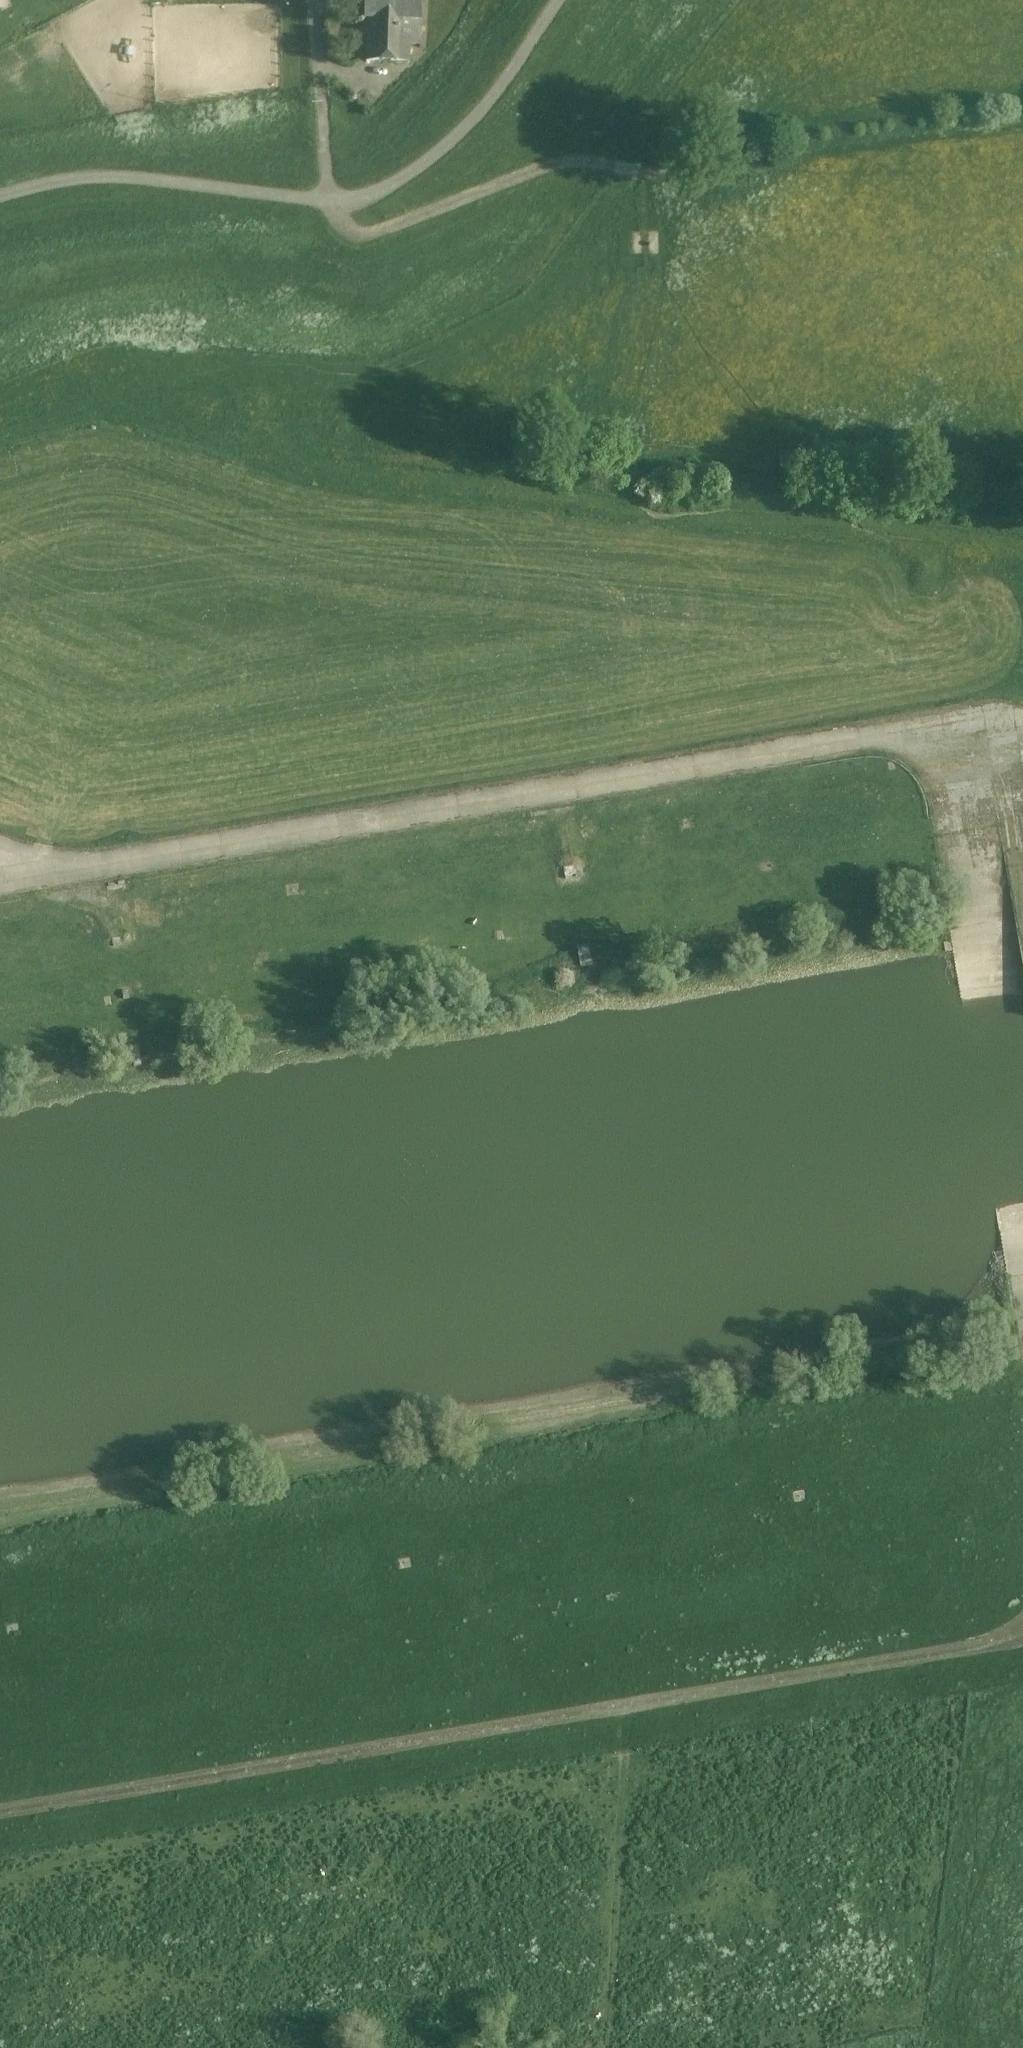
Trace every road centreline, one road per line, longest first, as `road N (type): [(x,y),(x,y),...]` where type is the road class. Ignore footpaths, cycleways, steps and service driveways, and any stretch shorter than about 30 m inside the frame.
road 1 (track): [(632,1703),(611,2047)]
road 2 (residential): [(318,0),(333,200)]

